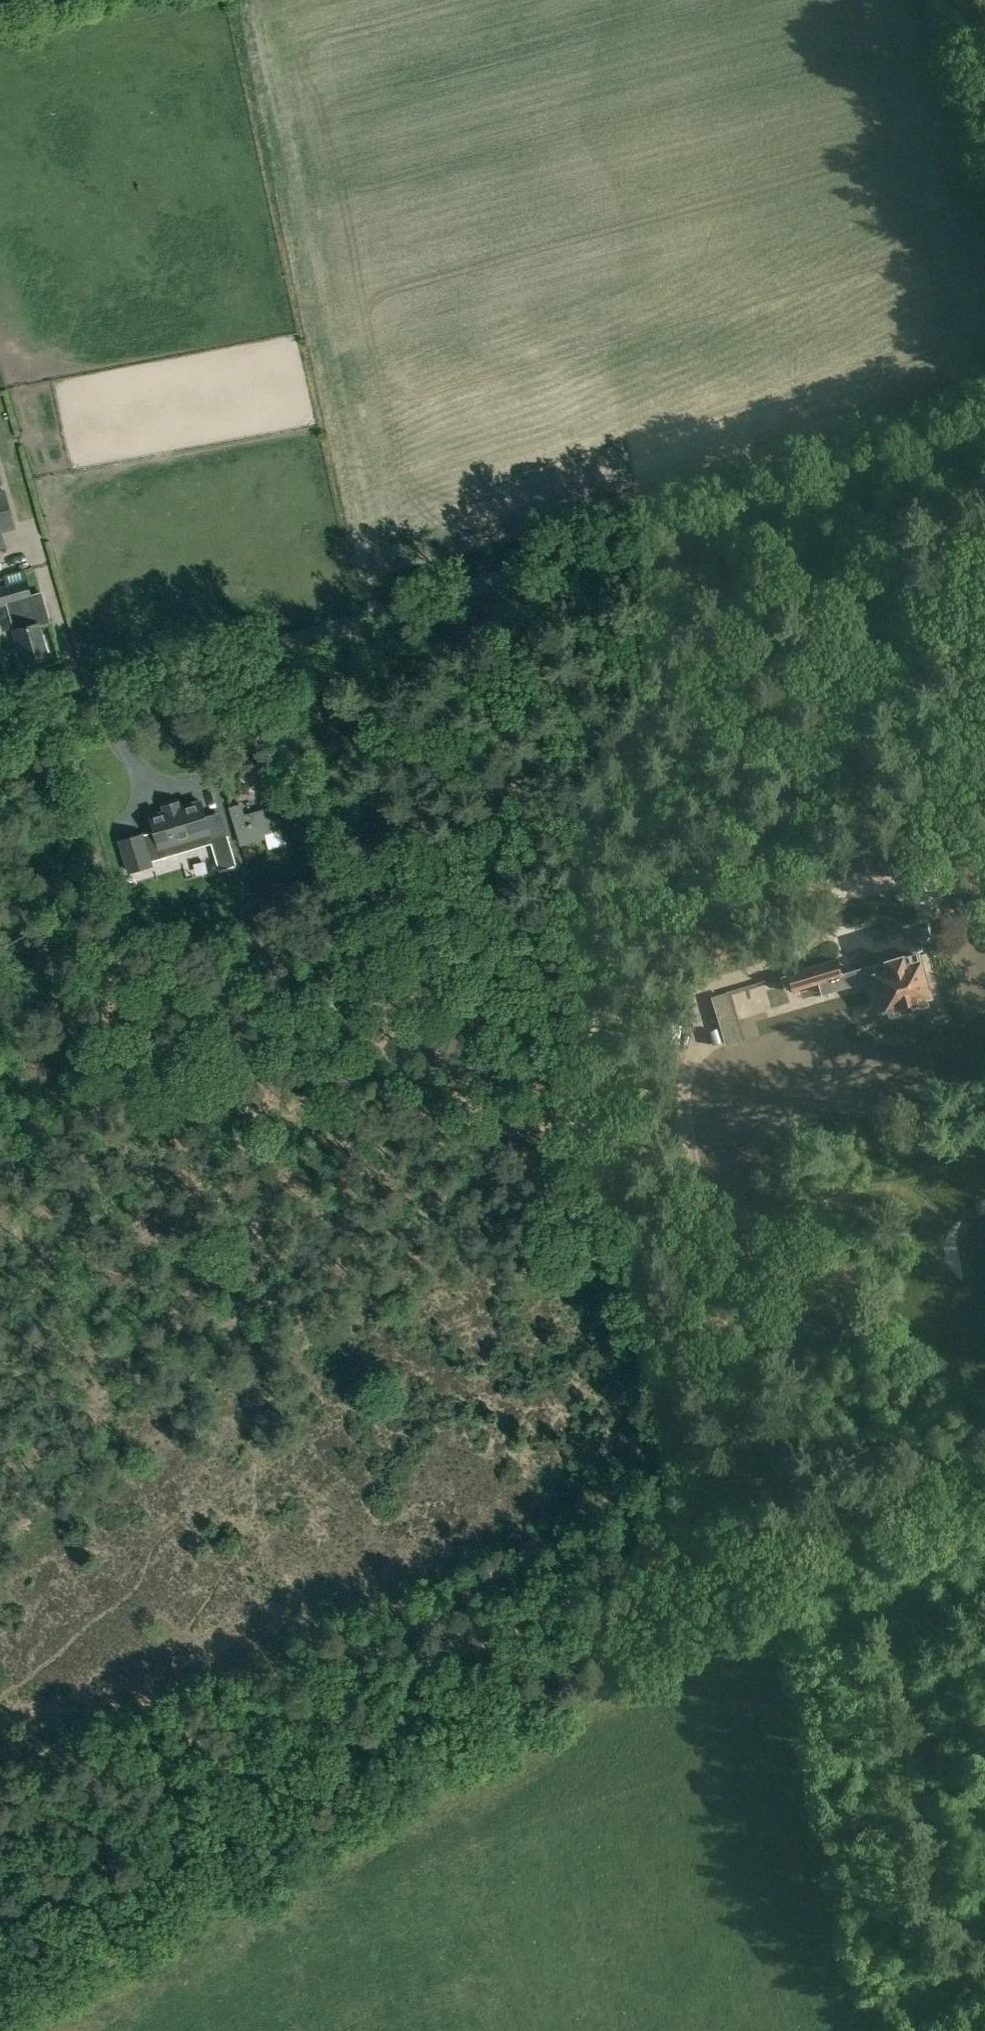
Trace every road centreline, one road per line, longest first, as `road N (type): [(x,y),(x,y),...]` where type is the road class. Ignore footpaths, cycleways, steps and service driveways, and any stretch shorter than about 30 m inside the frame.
road 1 (tertiary): [(0,730),(984,430)]

